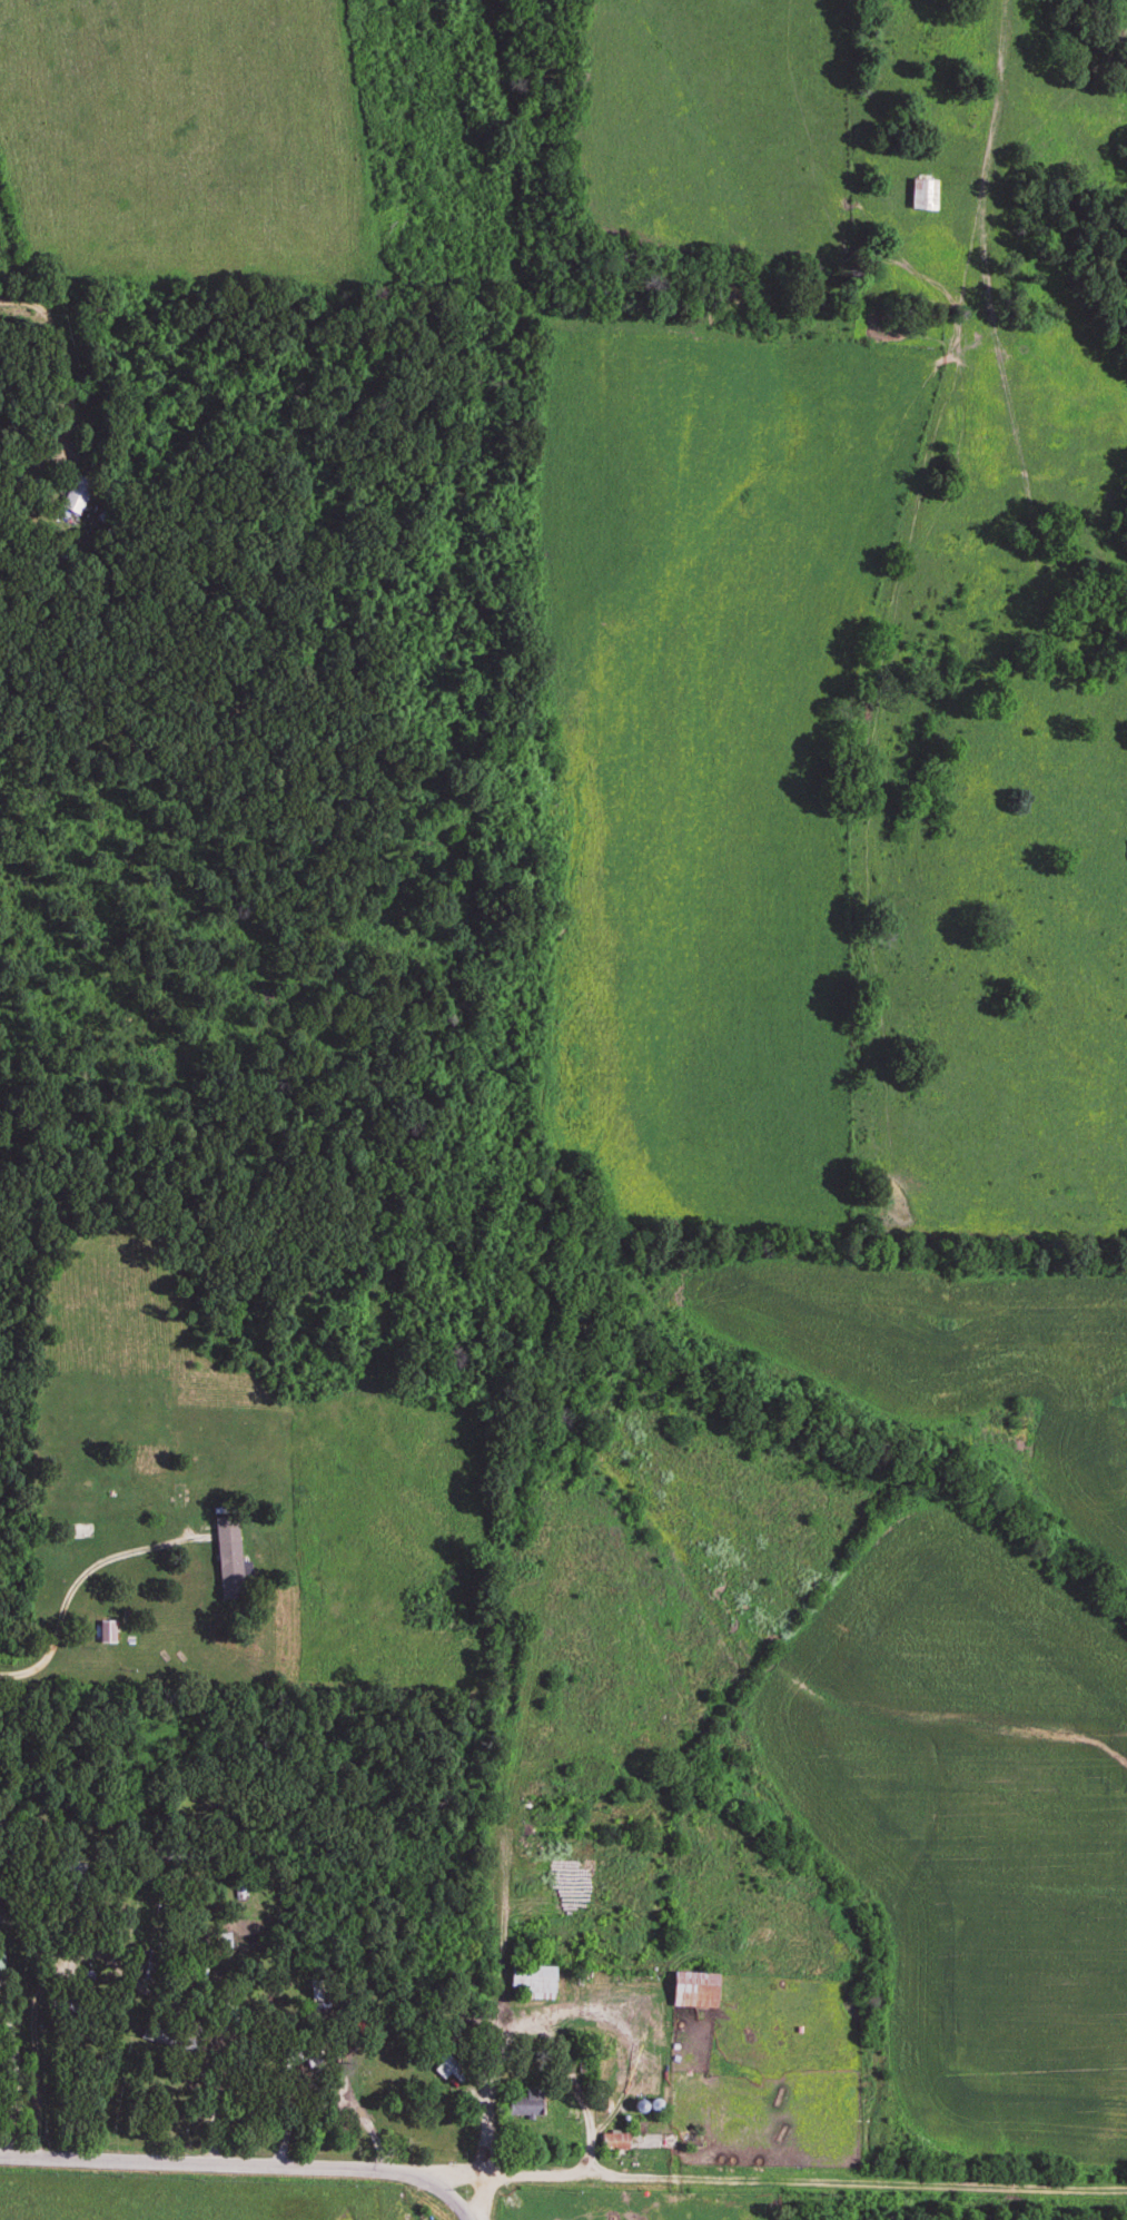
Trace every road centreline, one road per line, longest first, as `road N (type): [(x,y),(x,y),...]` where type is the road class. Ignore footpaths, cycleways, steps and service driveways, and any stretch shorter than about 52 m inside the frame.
road 1 (residential): [(493,2172),(1126,2184)]
road 2 (residential): [(0,2149),(415,2169),(480,2219)]

